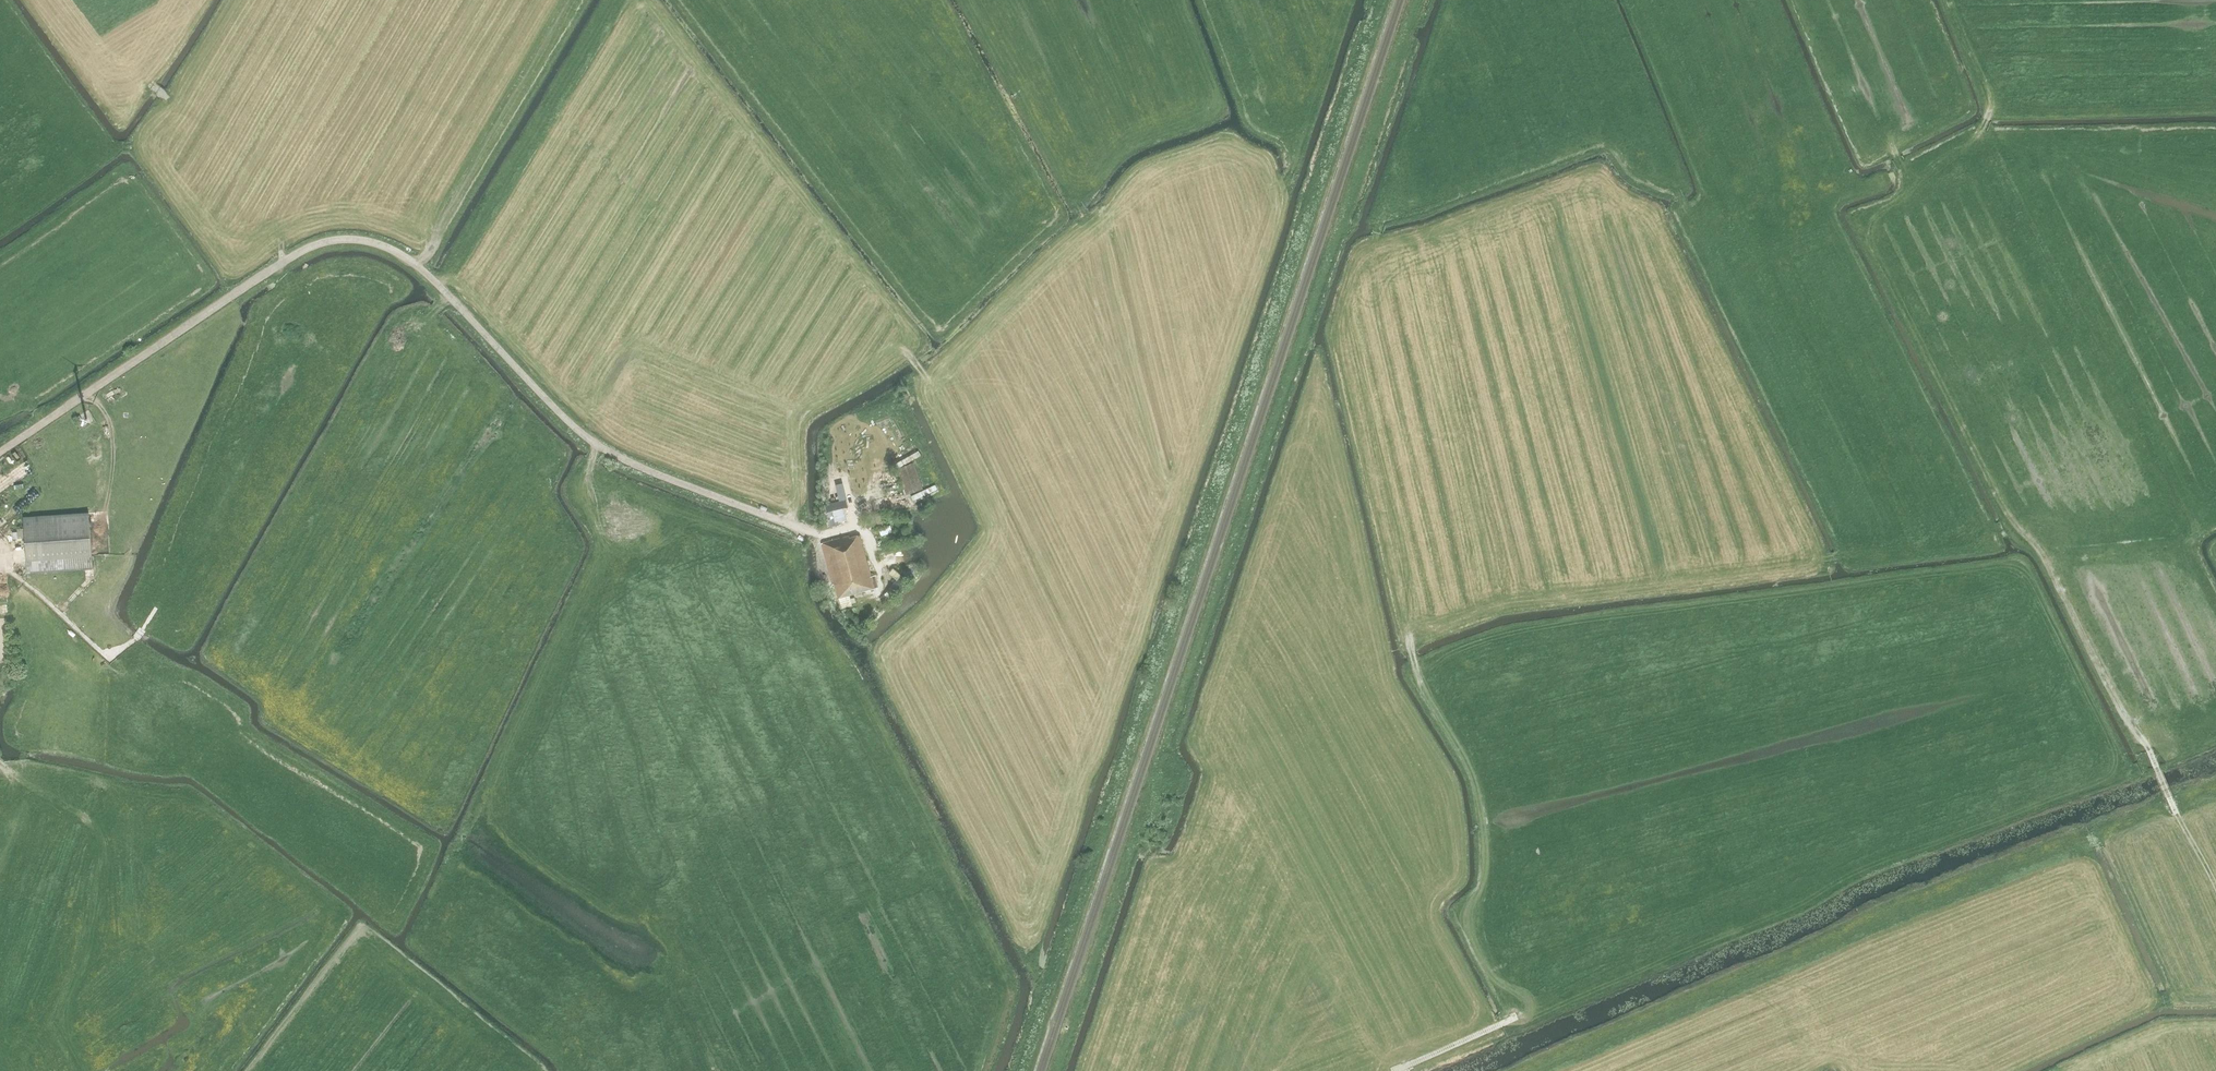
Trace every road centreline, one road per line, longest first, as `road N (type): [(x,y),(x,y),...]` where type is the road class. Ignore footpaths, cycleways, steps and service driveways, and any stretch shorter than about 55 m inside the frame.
road 1 (track): [(0,566),(108,658),(157,609)]
road 2 (track): [(2147,744),(2215,889)]
road 3 (track): [(1515,1018),(1397,1070)]

